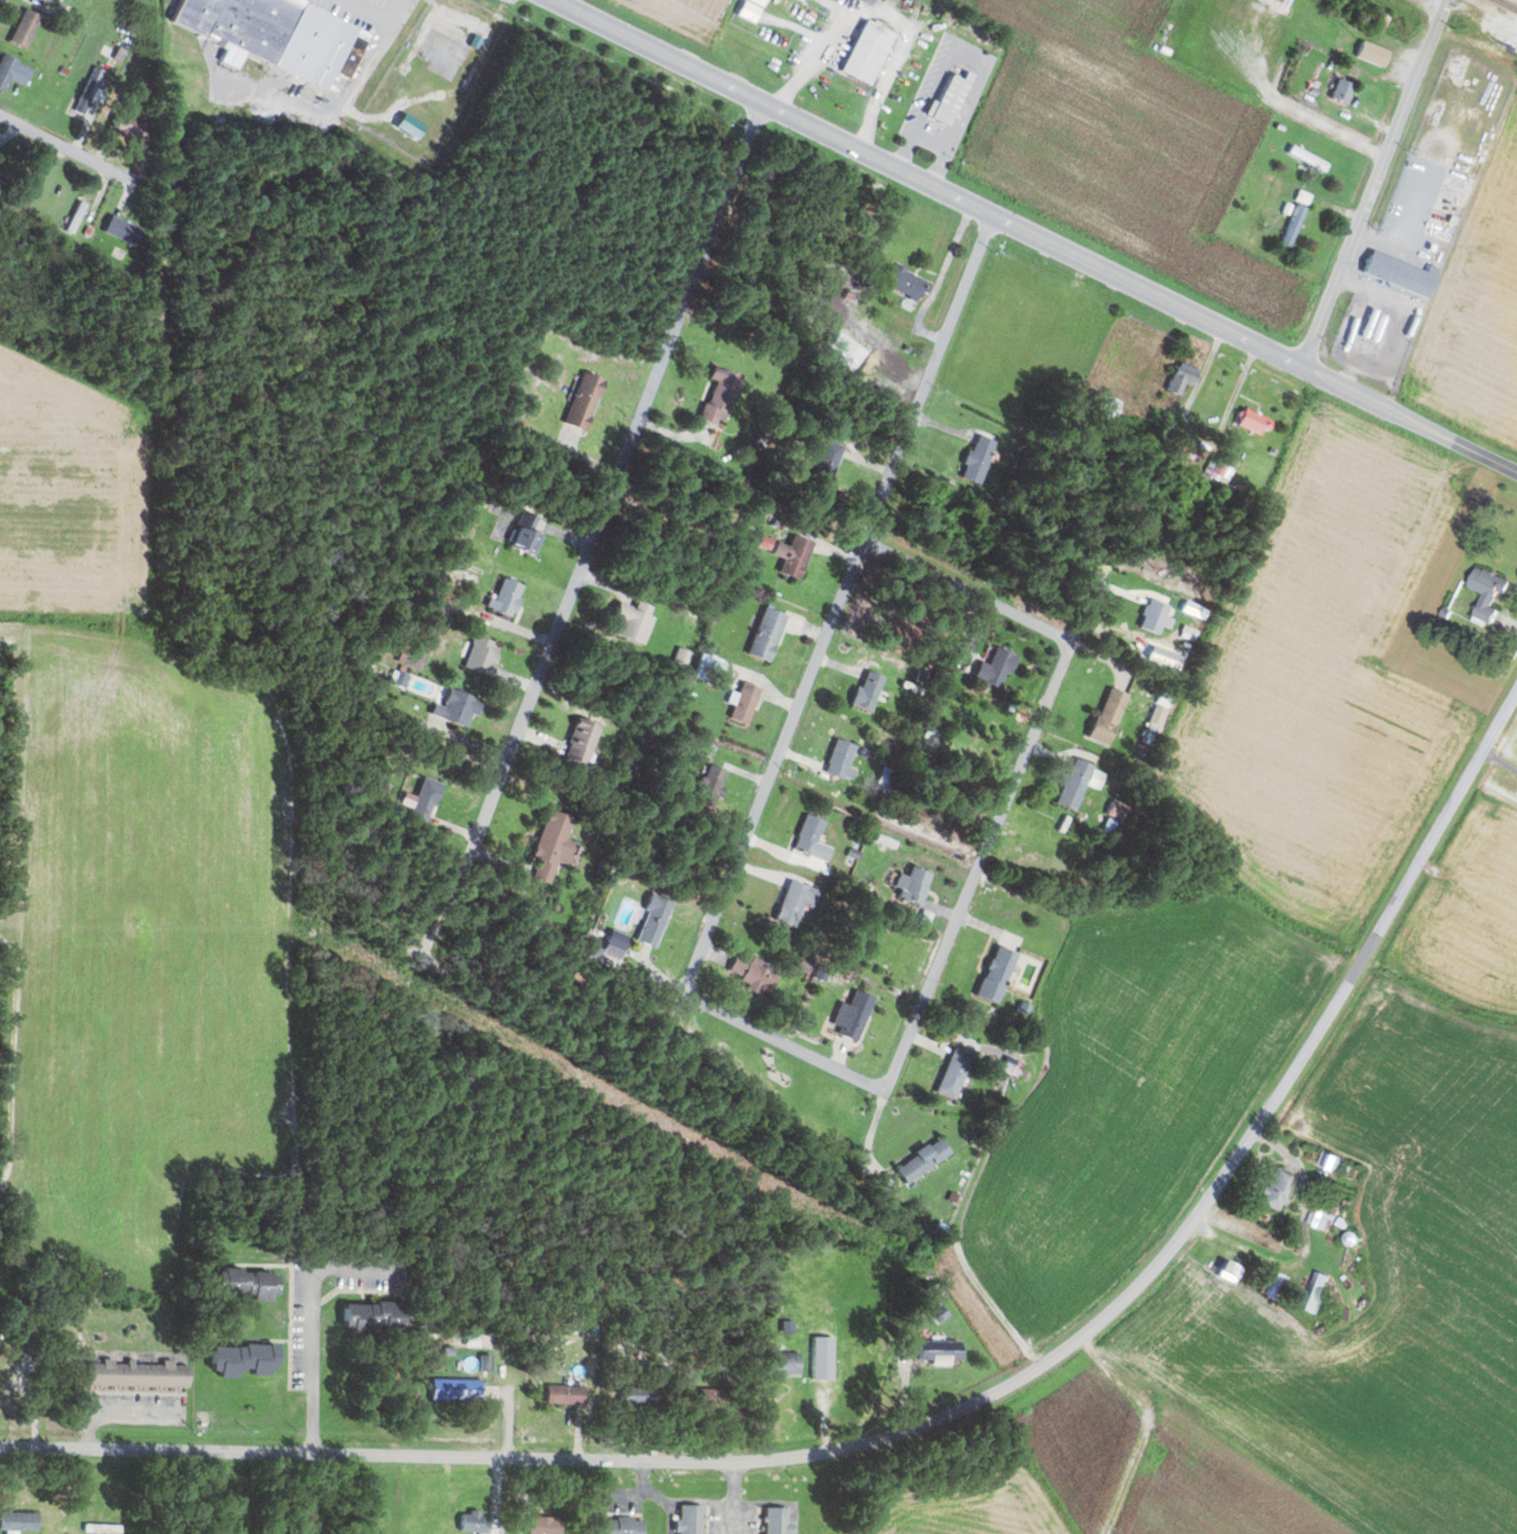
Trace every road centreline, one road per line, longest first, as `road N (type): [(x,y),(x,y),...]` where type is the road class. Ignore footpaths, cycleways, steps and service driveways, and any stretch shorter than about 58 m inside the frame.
road 1 (residential): [(0,1446),(798,1457),(932,1424),(1017,1380)]
road 2 (residential): [(671,1028),(996,215)]
road 3 (residential): [(1017,1380),(1121,1301),(1225,1176),(1516,691)]
road 4 (tertiary): [(1301,367),(555,0)]
road 5 (residential): [(466,869),(762,102)]
road 6 (residential): [(238,693),(508,0)]
road 7 (residential): [(1087,594),(854,1169)]
road 8 (residential): [(761,488),(1178,691)]
road 9 (residential): [(585,944),(987,1139)]
road 10 (residential): [(388,306),(0,115)]
road 11 (residential): [(1301,367),(1447,0)]
road 12 (residential): [(266,624),(347,668),(401,727),(453,767),(499,782)]
road 13 (tertiary): [(1516,474),(1301,367)]
road 14 (residential): [(509,1232),(507,1458)]
road 15 (residential): [(0,344),(161,418)]

